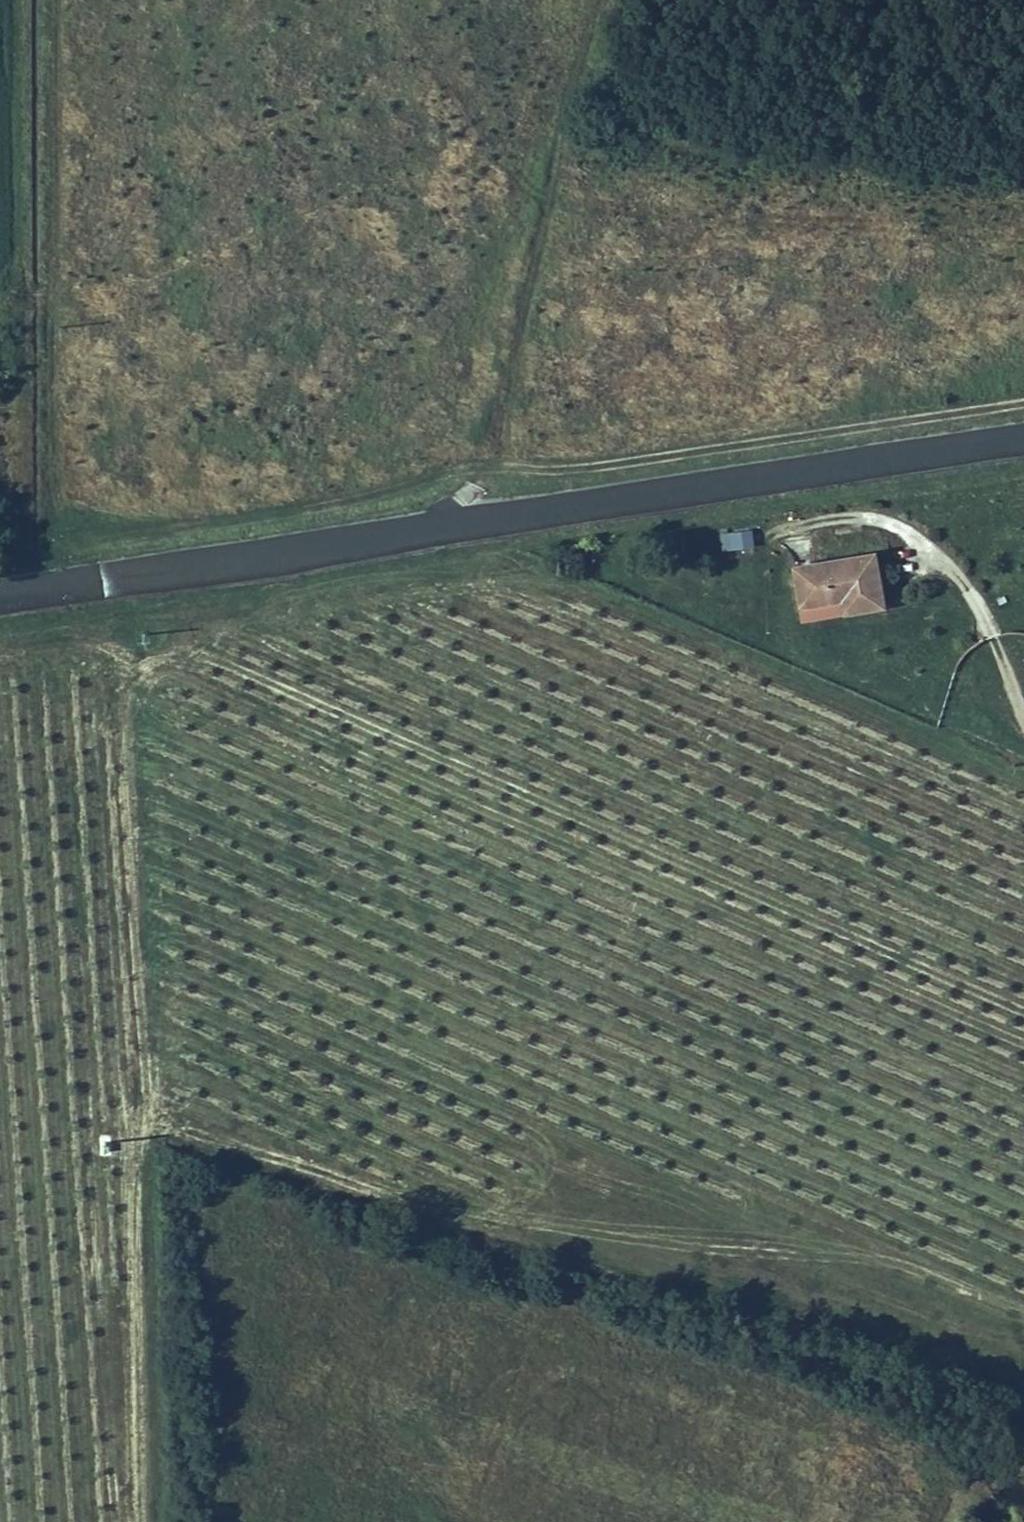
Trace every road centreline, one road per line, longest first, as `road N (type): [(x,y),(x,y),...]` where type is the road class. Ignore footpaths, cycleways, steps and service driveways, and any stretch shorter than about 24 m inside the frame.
road 1 (track): [(598,0),(497,427),(503,463),(541,473),(1023,404)]
road 2 (residential): [(816,523),(865,521),(902,530),(938,553),(967,583),(1023,717)]

